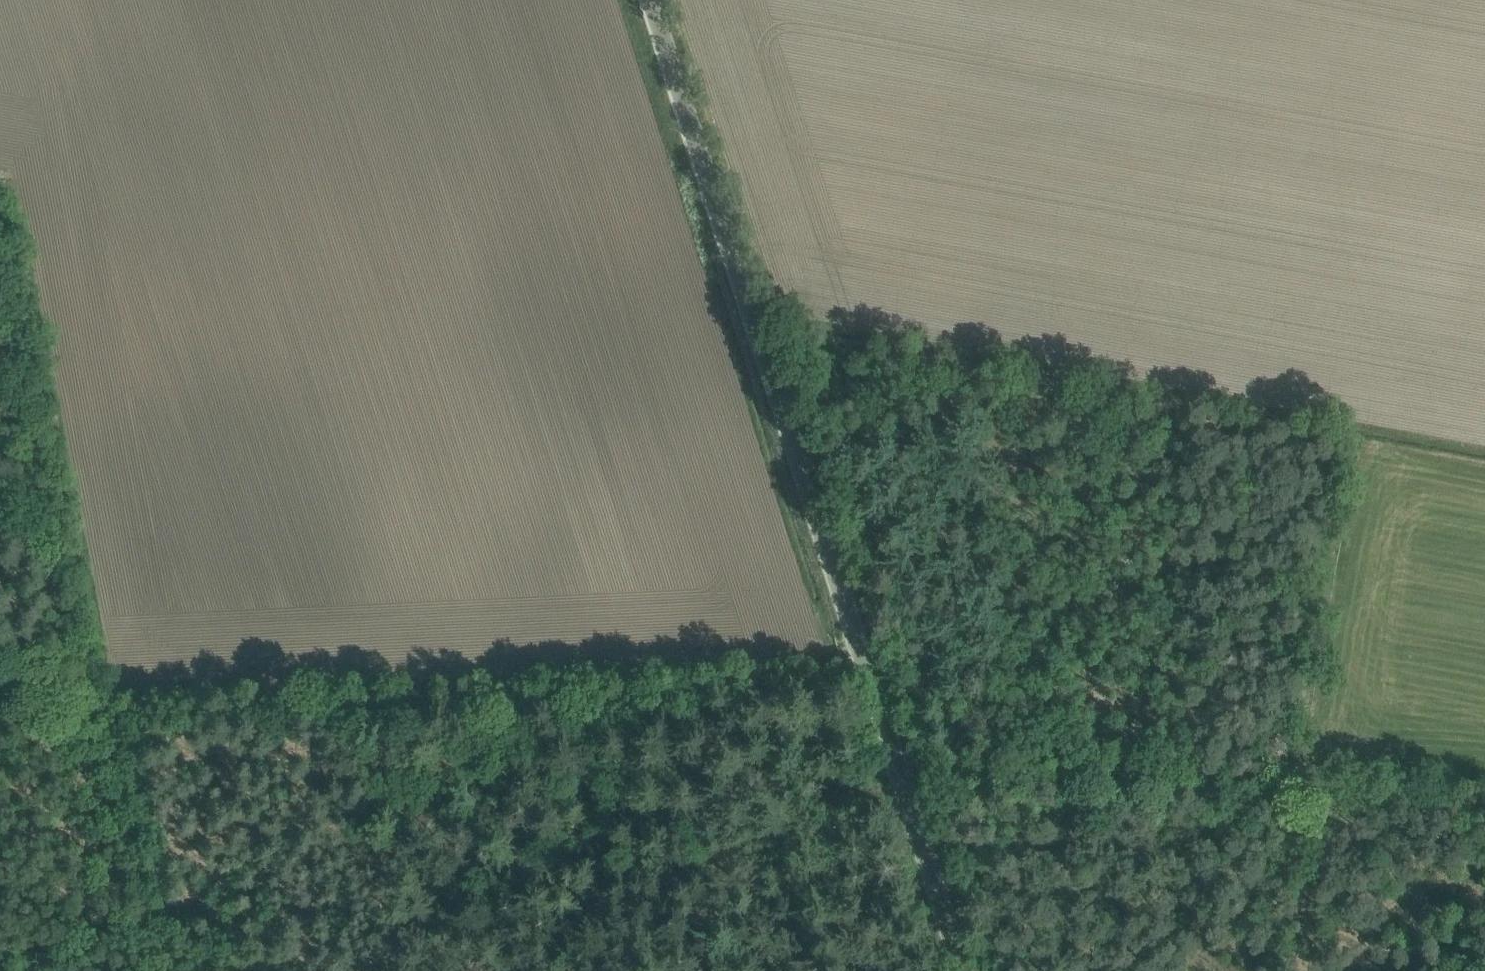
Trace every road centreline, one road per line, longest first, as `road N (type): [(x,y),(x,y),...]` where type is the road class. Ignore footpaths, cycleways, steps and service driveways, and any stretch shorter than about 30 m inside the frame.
road 1 (tertiary): [(962,970),(653,0)]

